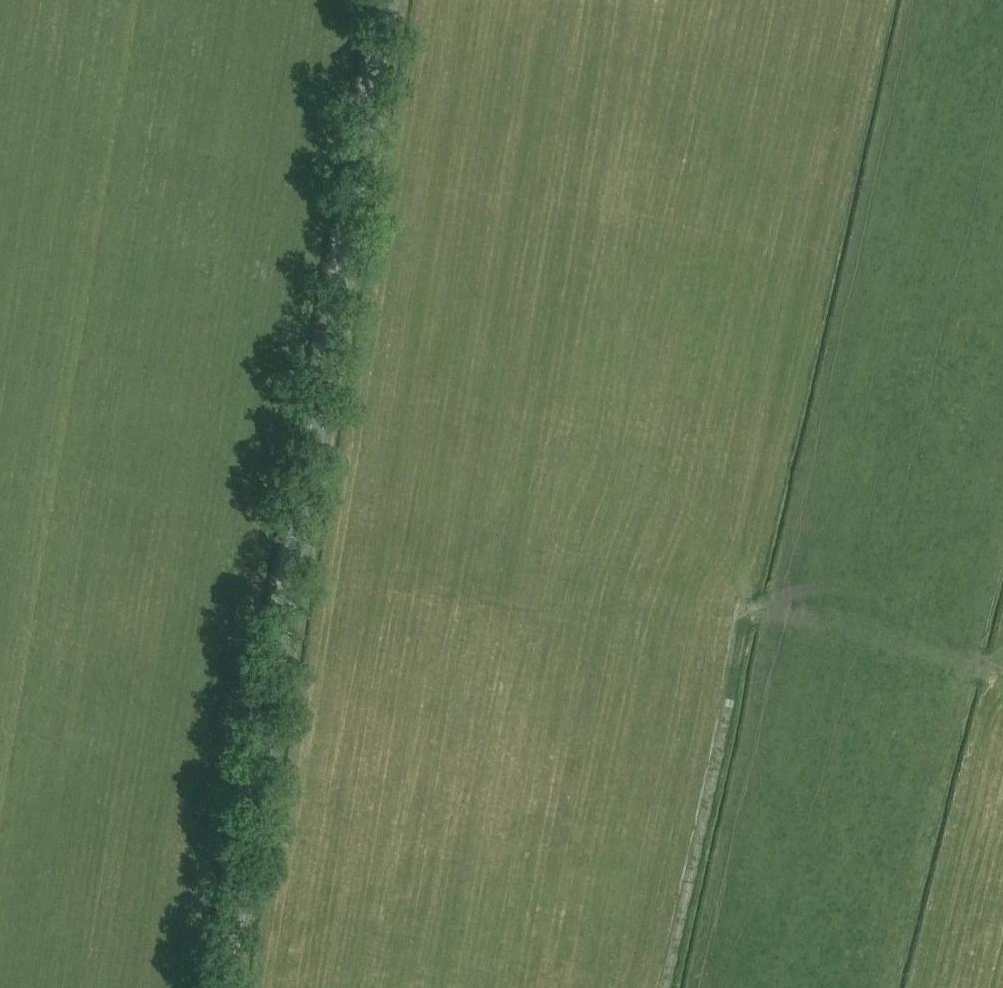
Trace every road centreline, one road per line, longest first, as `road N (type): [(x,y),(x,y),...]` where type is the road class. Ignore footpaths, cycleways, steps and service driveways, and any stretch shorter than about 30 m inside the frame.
road 1 (tertiary): [(224,987),(387,0)]
road 2 (track): [(661,987),(745,622),(760,603)]

